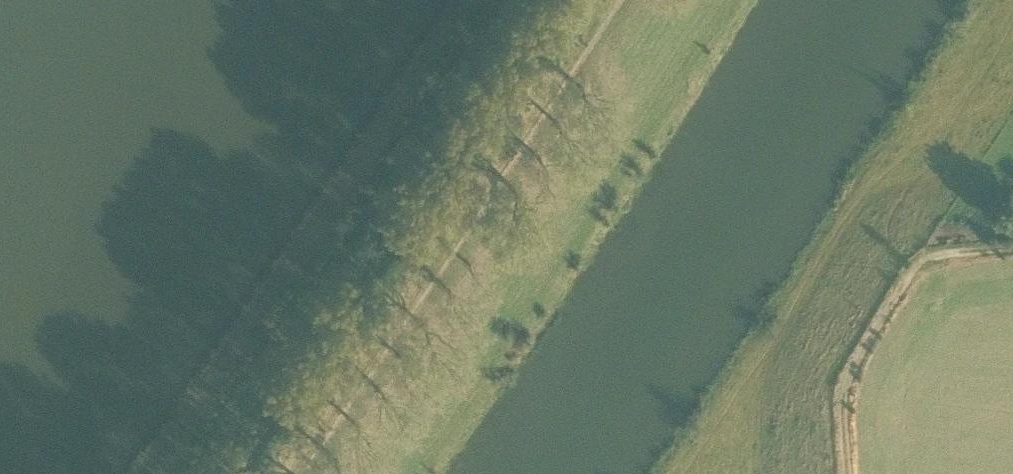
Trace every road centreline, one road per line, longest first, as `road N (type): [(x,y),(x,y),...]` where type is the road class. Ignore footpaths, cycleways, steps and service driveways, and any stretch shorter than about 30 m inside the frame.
road 1 (unclassified): [(304,473),(613,0)]
road 2 (track): [(845,473),(845,385),(910,272)]

